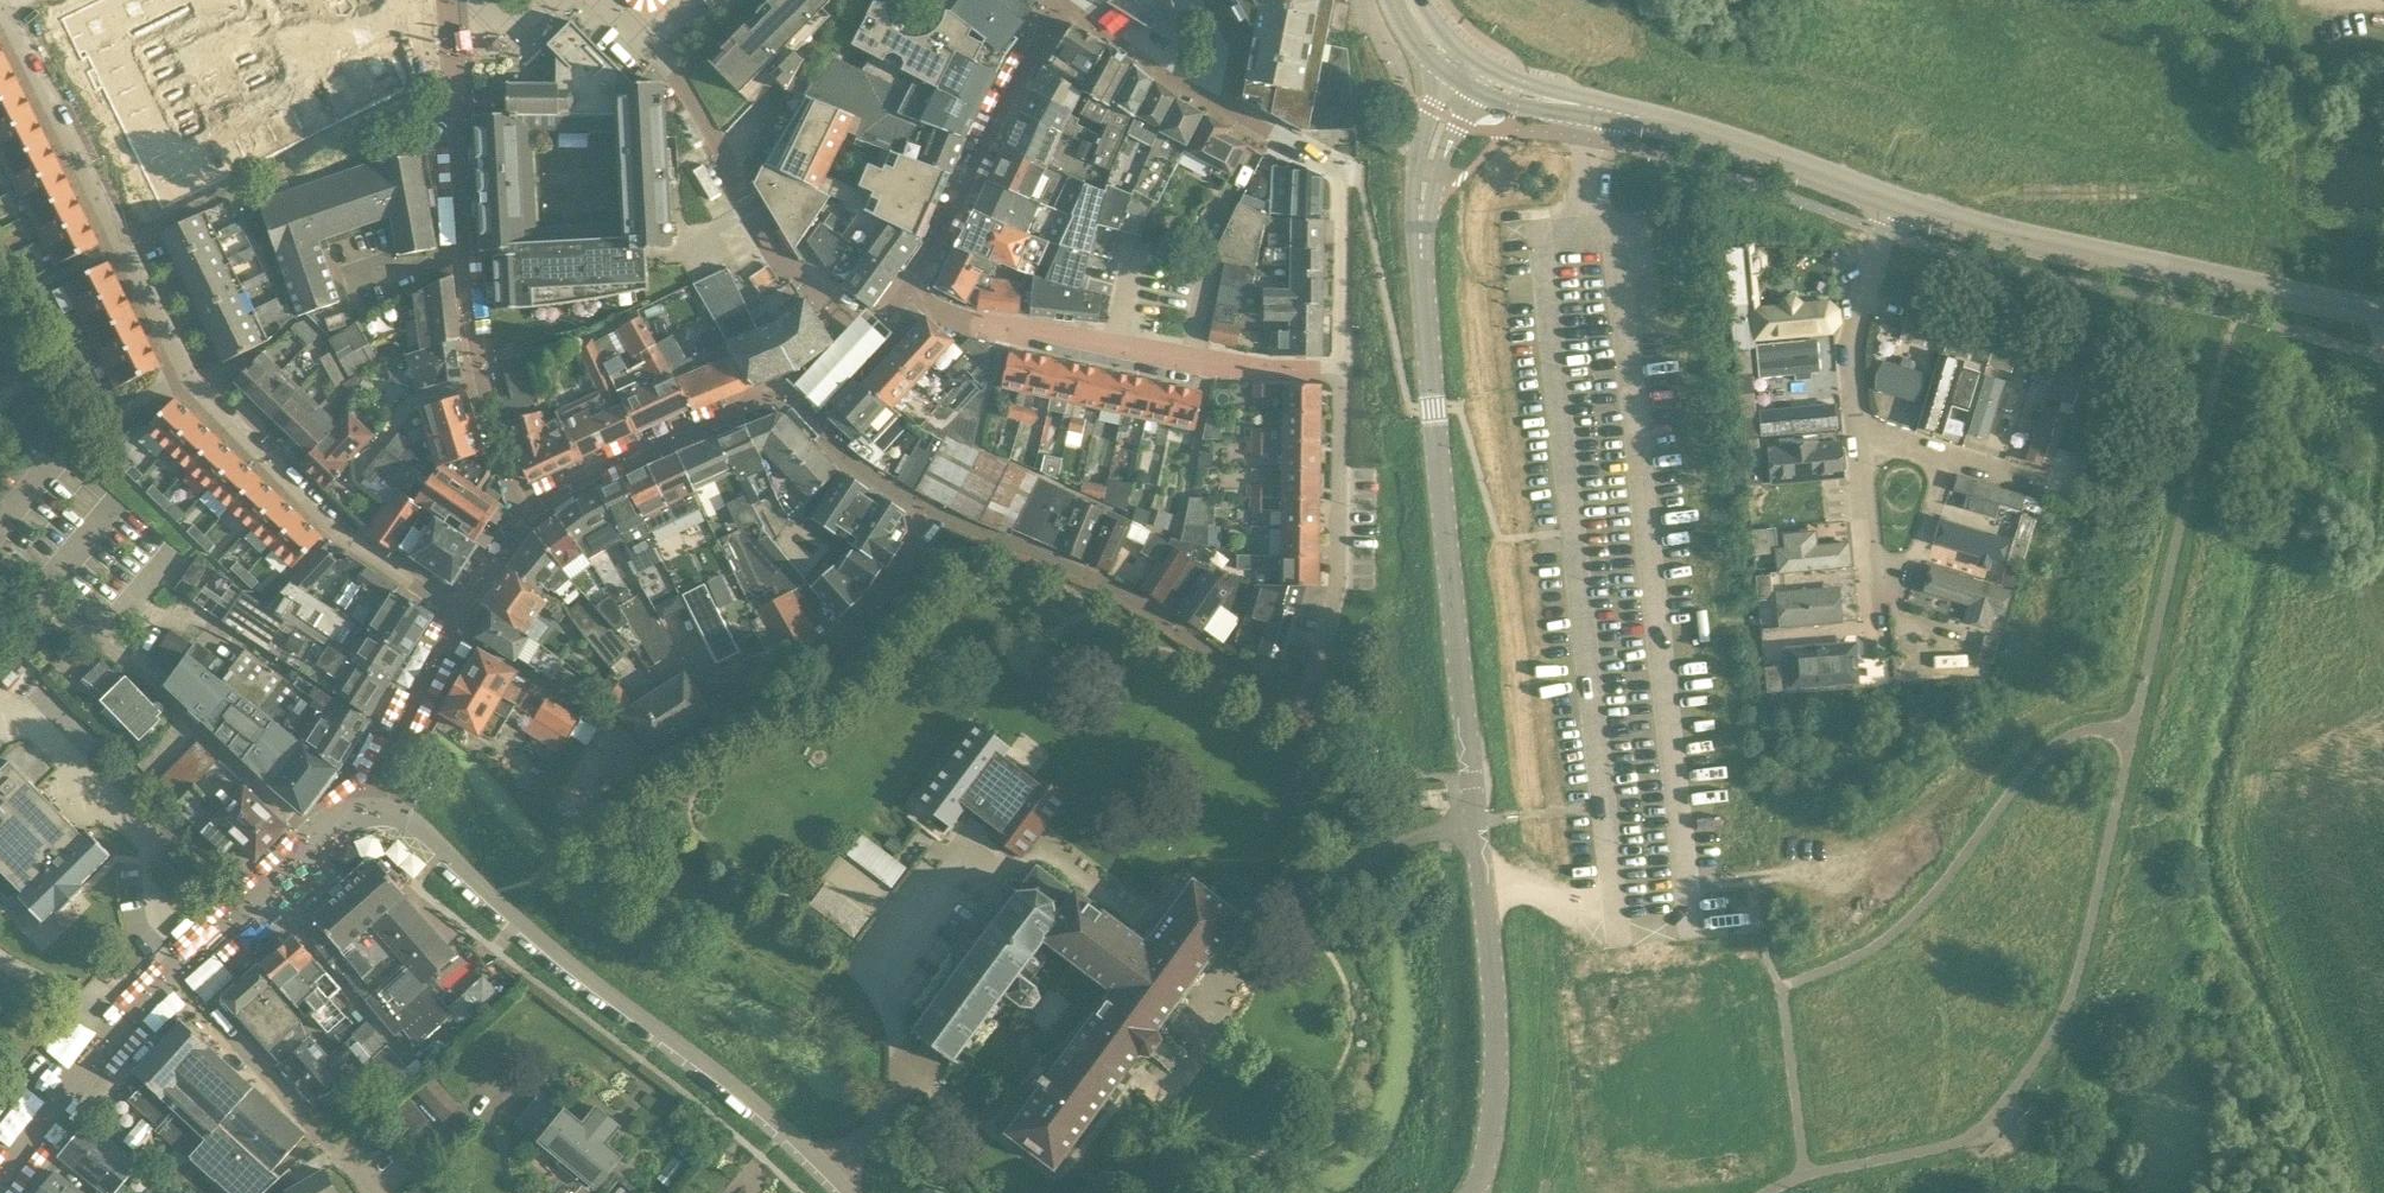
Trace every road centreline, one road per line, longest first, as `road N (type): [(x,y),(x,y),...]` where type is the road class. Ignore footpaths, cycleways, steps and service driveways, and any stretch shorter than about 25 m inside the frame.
road 1 (tertiary): [(1473,1192),(1493,1103),(1496,1011),(1420,225),(1427,170),(1466,72)]
road 2 (residential): [(460,610),(348,539),(185,370),(0,13)]
road 3 (residential): [(932,511),(1116,600),(1271,701),(1300,703),(1312,688),(1339,584),(1341,377)]
road 4 (tertiary): [(371,815),(423,830),(559,958),(702,1061),(849,1192)]
road 5 (residential): [(448,9),(476,365),(521,514)]
road 6 (tertiary): [(2383,314),(2067,250),(1895,204)]
road 7 (tertiary): [(1895,204),(1718,140),(1515,94),(1466,72)]
road 8 (residential): [(1341,377),(1014,334),(949,316),(909,293)]
road 9 (residential): [(1341,377),(1343,169),(1228,104)]
road 10 (residential): [(1059,0),(909,293)]
road 11 (residential): [(1944,452),(1909,579),(1875,581),(1857,442)]
road 12 (residential): [(374,1192),(174,972)]
road 13 (residential): [(788,393),(574,480),(521,514)]
road 14 (residential): [(737,669),(783,677),(839,642),(904,566),(932,511)]
road 15 (tertiary): [(0,1177),(130,1014),(174,972)]
road 16 (residential): [(1857,442),(1849,350),(1895,204)]
road 17 (residential): [(863,342),(806,287),(719,151)]
road 18 (residential): [(460,610),(381,773),(371,815)]
road 19 (residential): [(1228,104),(1143,64),(1059,0)]
road 20 (residential): [(719,151),(674,75),(595,0)]
road 21 (tertiary): [(174,972),(314,839)]
road 22 (residential): [(788,393),(850,462),(932,511)]
road 23 (residential): [(314,839),(193,721)]
road 24 (residential): [(567,0),(544,14),(448,9)]
road 25 (residential): [(193,721),(100,643)]

